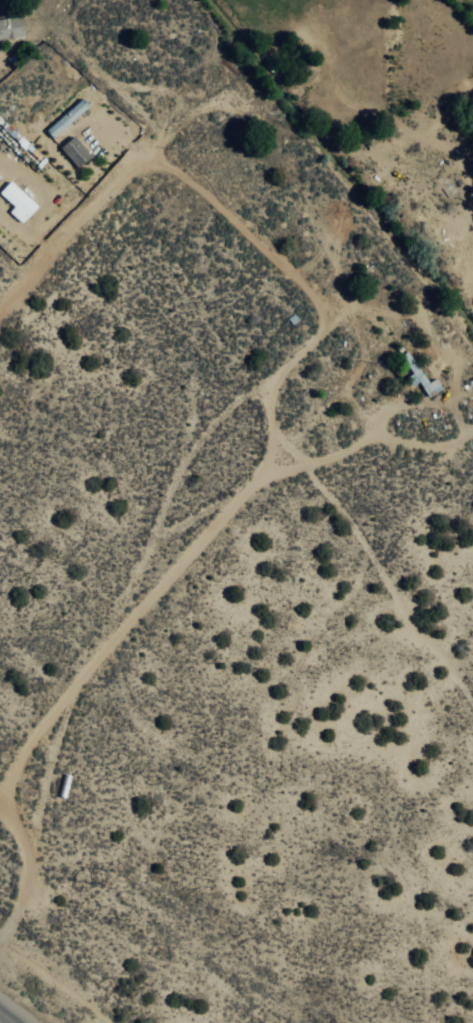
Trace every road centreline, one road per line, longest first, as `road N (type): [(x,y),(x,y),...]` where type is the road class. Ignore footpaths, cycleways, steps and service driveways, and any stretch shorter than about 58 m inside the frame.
road 1 (residential): [(472,738),(208,339),(110,220),(0,159)]
road 2 (residential): [(208,339),(163,356),(98,482),(64,631),(0,774)]

